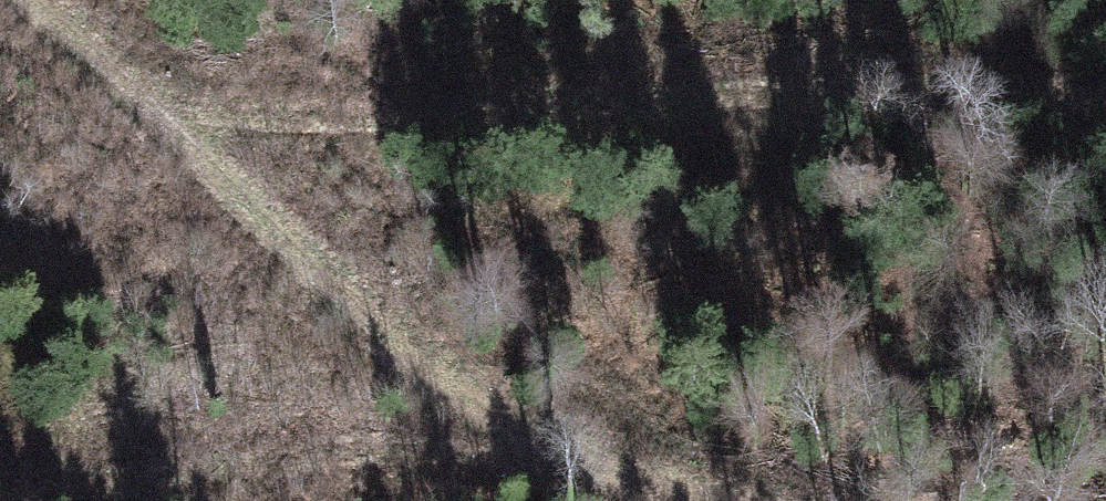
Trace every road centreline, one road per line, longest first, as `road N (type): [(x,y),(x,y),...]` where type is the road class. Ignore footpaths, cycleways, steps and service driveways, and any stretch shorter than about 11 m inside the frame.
road 1 (track): [(1105,76),(160,115)]
road 2 (track): [(18,0),(103,63),(507,432),(669,500)]

